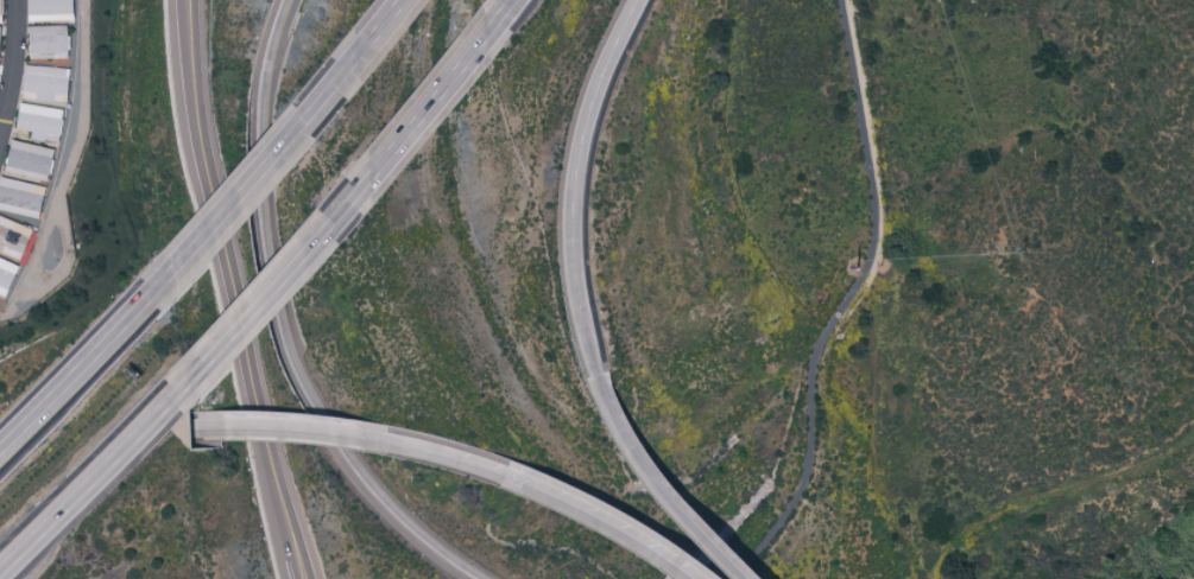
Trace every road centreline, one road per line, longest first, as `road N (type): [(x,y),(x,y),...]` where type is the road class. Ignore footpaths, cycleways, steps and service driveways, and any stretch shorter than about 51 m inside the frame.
road 1 (motorway): [(293,0),(263,108),(261,189),(279,303),(314,393),(362,472),(427,540),(488,578)]
road 2 (motorway): [(178,392),(508,11)]
road 3 (motorway): [(596,374),(576,279),(581,151),(592,103),(642,0)]
road 4 (motorway): [(409,0),(159,290)]
road 5 (secondary): [(188,0),(206,197),(222,276),(236,304)]
road 6 (secondary): [(236,304),(297,558)]
road 7 (motorway): [(753,578),(672,492),(596,374)]
road 8 (motorway): [(0,574),(178,392)]
road 9 (motorway): [(159,290),(0,454)]
road 10 (motorway): [(705,578),(668,548),(567,495)]
road 11 (motorway): [(356,437),(217,428)]
road 12 (residential): [(0,135),(17,0)]
road 13 (motorway): [(567,495),(438,453)]

